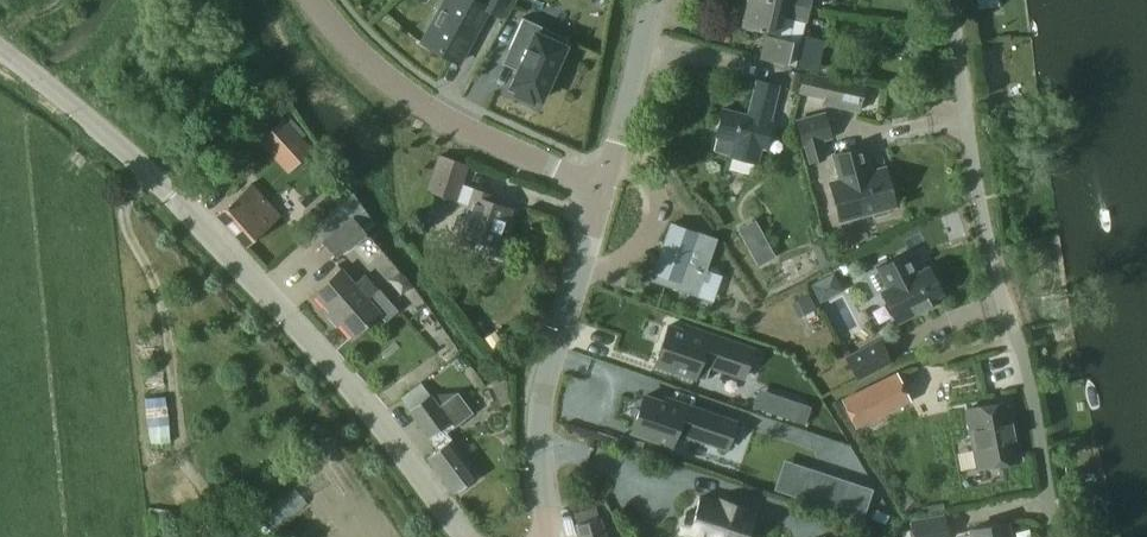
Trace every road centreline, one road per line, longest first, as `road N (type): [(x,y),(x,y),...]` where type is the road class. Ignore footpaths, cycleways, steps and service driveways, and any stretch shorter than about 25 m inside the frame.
road 1 (unclassified): [(464,536),(284,310),(117,143),(0,49)]
road 2 (residential): [(1052,536),(1007,338),(951,0)]
road 3 (unclassified): [(552,536),(542,454),(550,393),(606,179)]
road 4 (residential): [(606,179),(504,148),(413,106),(302,0)]
road 5 (unclassified): [(606,179),(651,0)]

